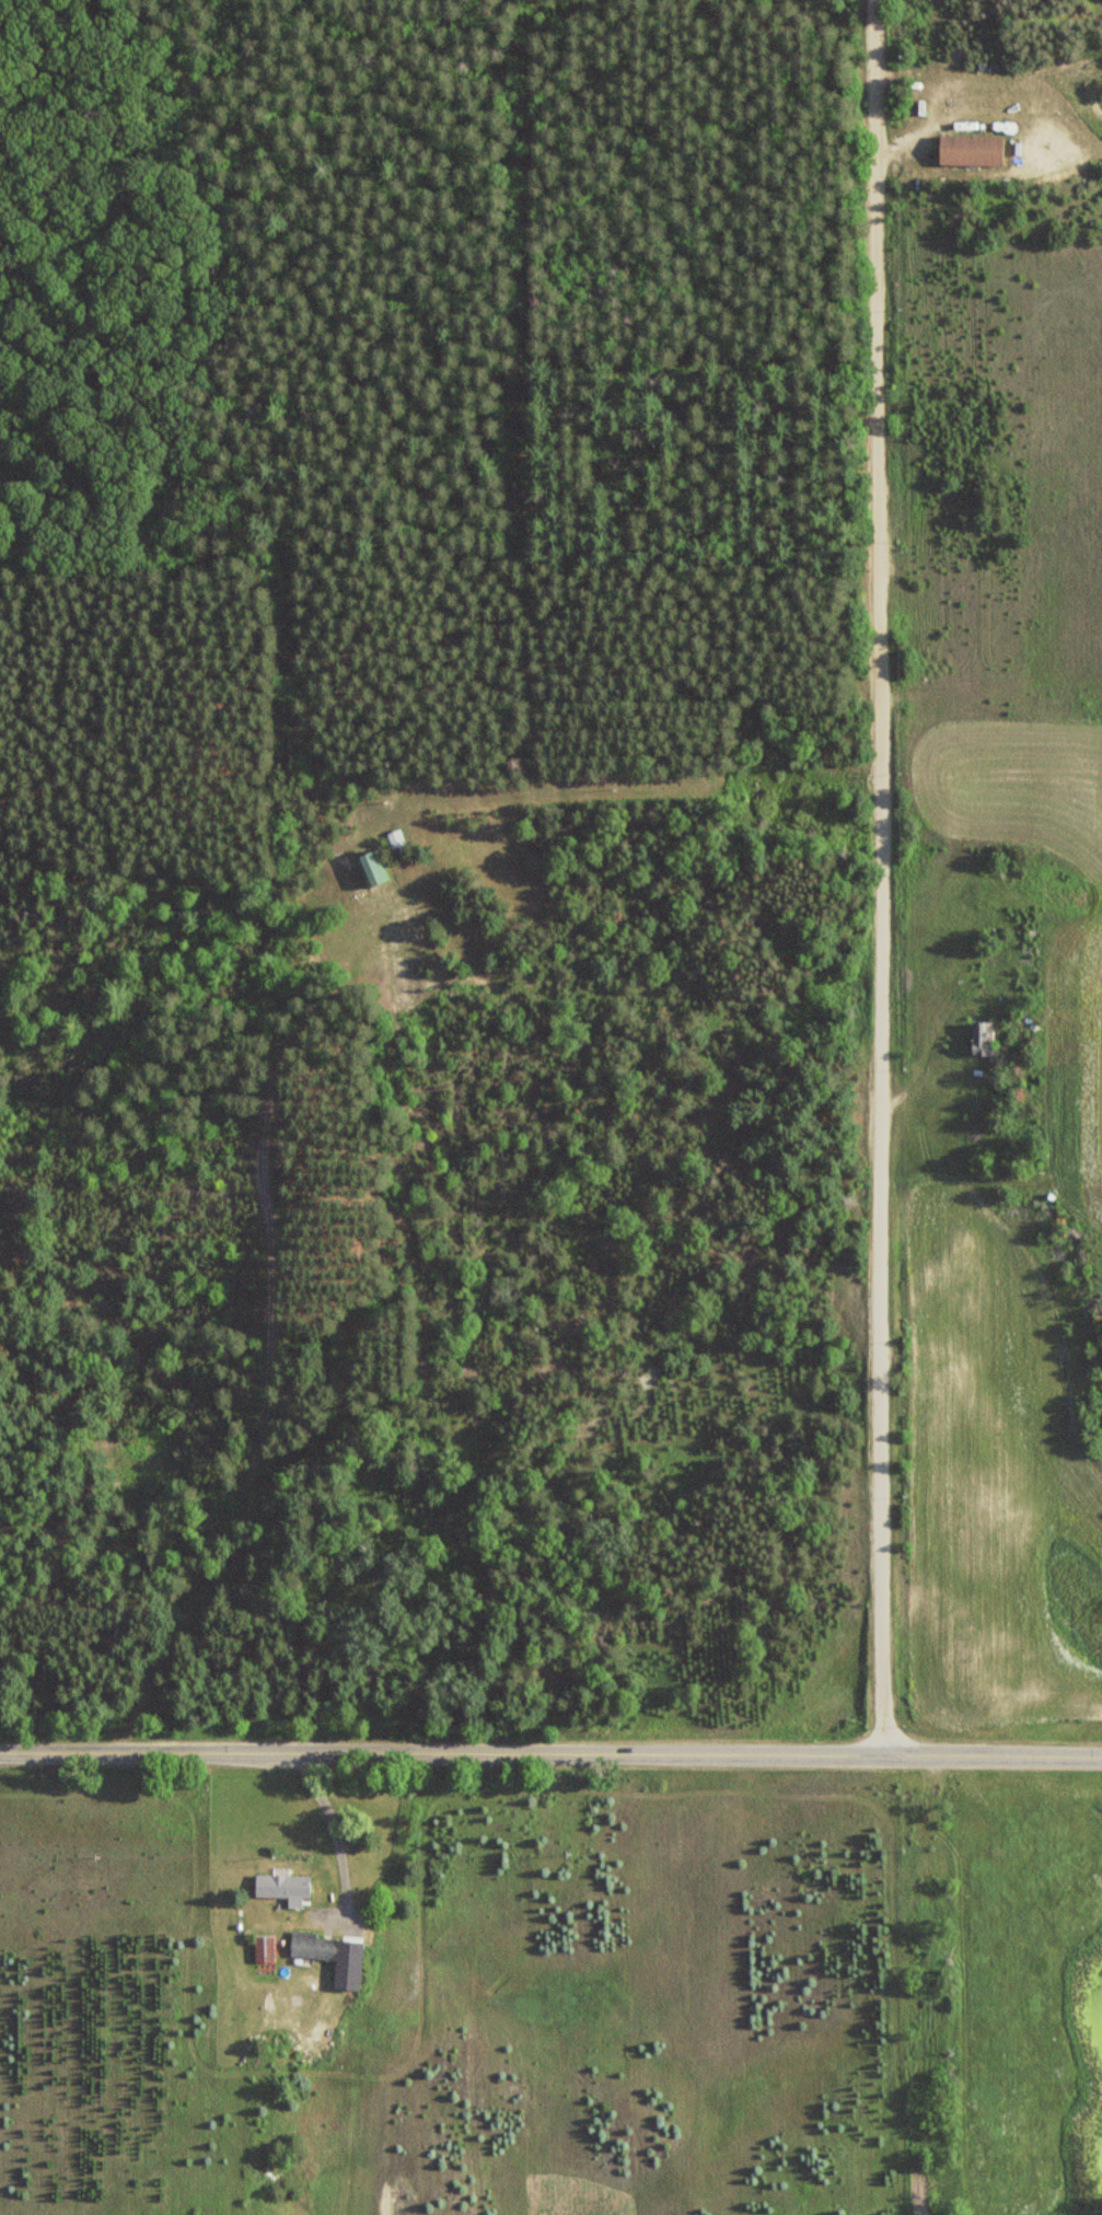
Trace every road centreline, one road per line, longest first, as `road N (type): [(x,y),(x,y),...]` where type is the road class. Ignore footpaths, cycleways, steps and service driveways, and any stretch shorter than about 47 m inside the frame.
road 1 (residential): [(884,1752),(876,0)]
road 2 (residential): [(1101,1754),(0,1749)]

